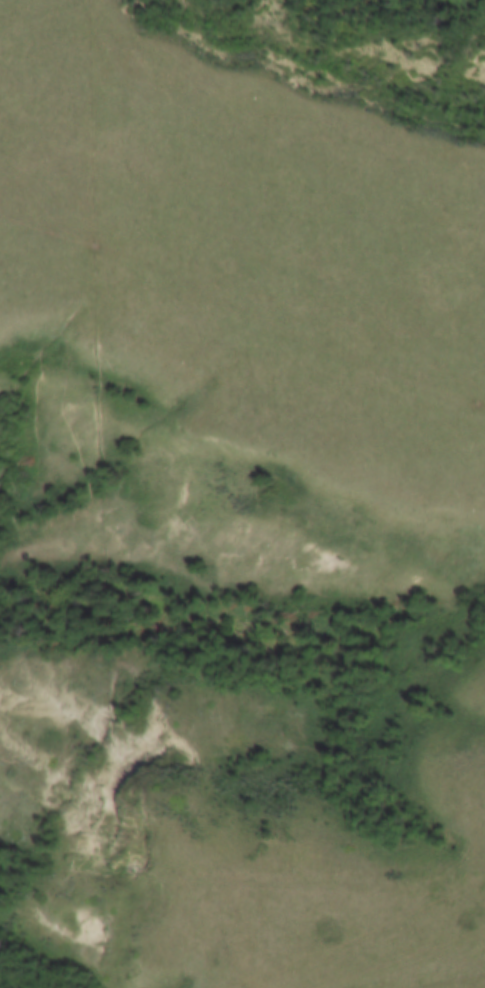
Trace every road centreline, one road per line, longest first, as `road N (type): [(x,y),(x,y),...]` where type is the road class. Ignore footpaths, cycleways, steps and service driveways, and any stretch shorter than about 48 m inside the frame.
road 1 (track): [(360,987),(484,971)]

